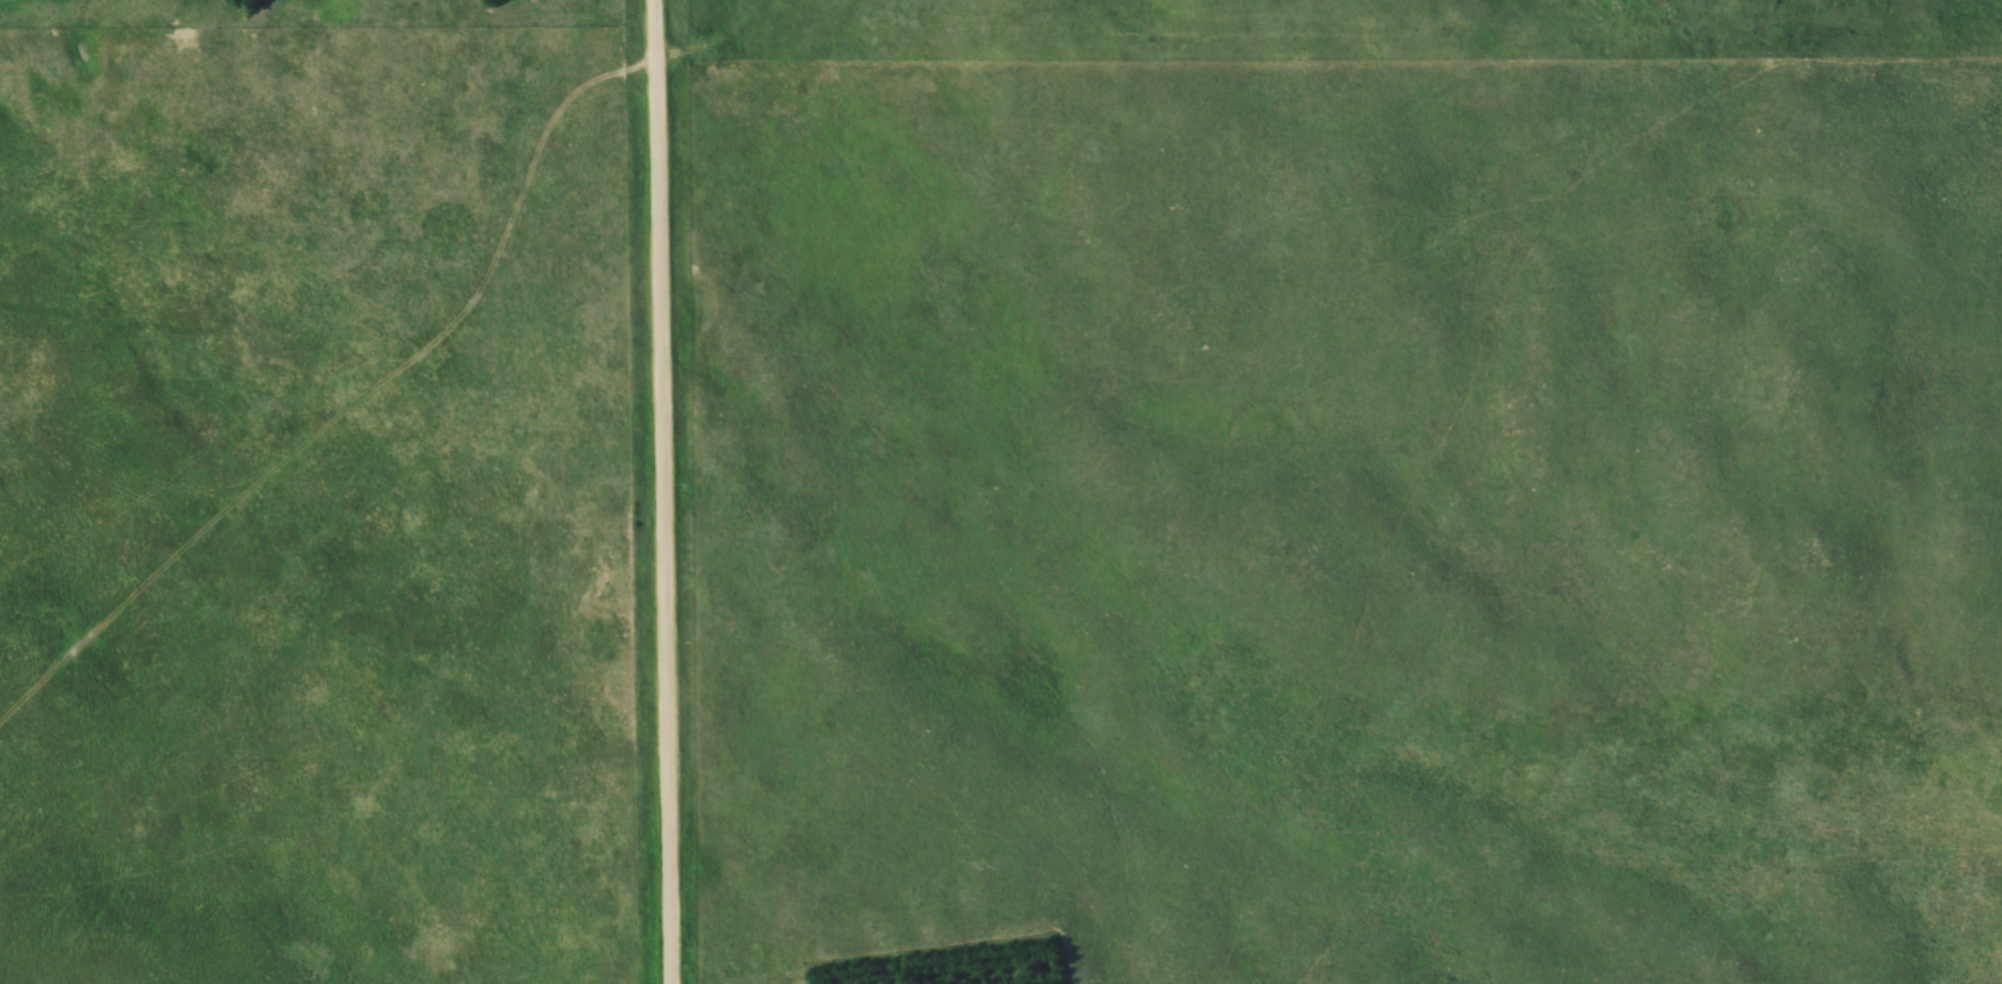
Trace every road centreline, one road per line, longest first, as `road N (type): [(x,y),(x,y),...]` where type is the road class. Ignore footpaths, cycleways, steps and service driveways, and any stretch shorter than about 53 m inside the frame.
road 1 (residential): [(670,983),(651,0)]

